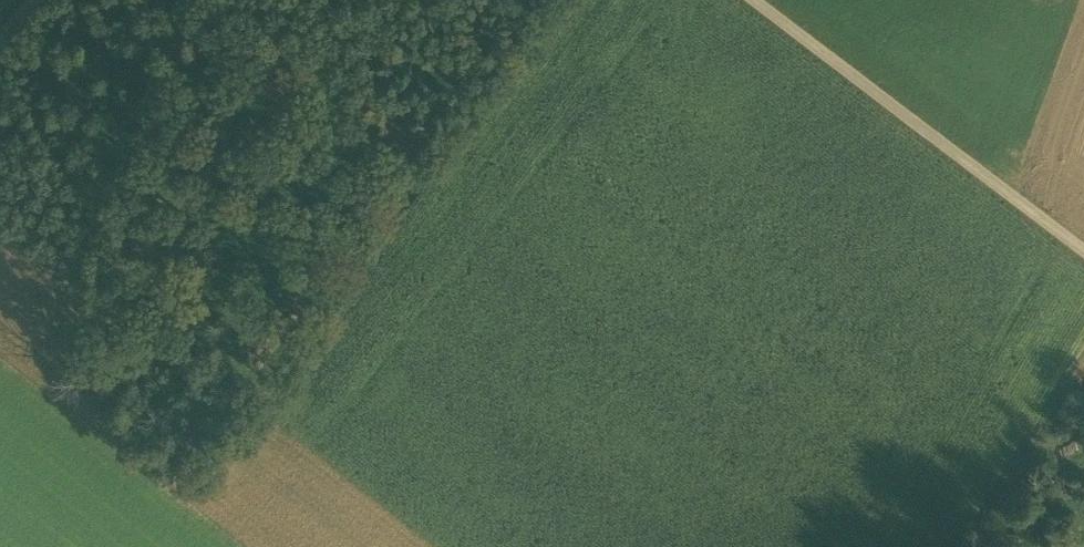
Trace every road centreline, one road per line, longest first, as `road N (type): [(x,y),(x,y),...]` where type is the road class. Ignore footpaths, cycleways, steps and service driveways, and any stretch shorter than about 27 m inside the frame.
road 1 (track): [(754,0),(1083,252)]

